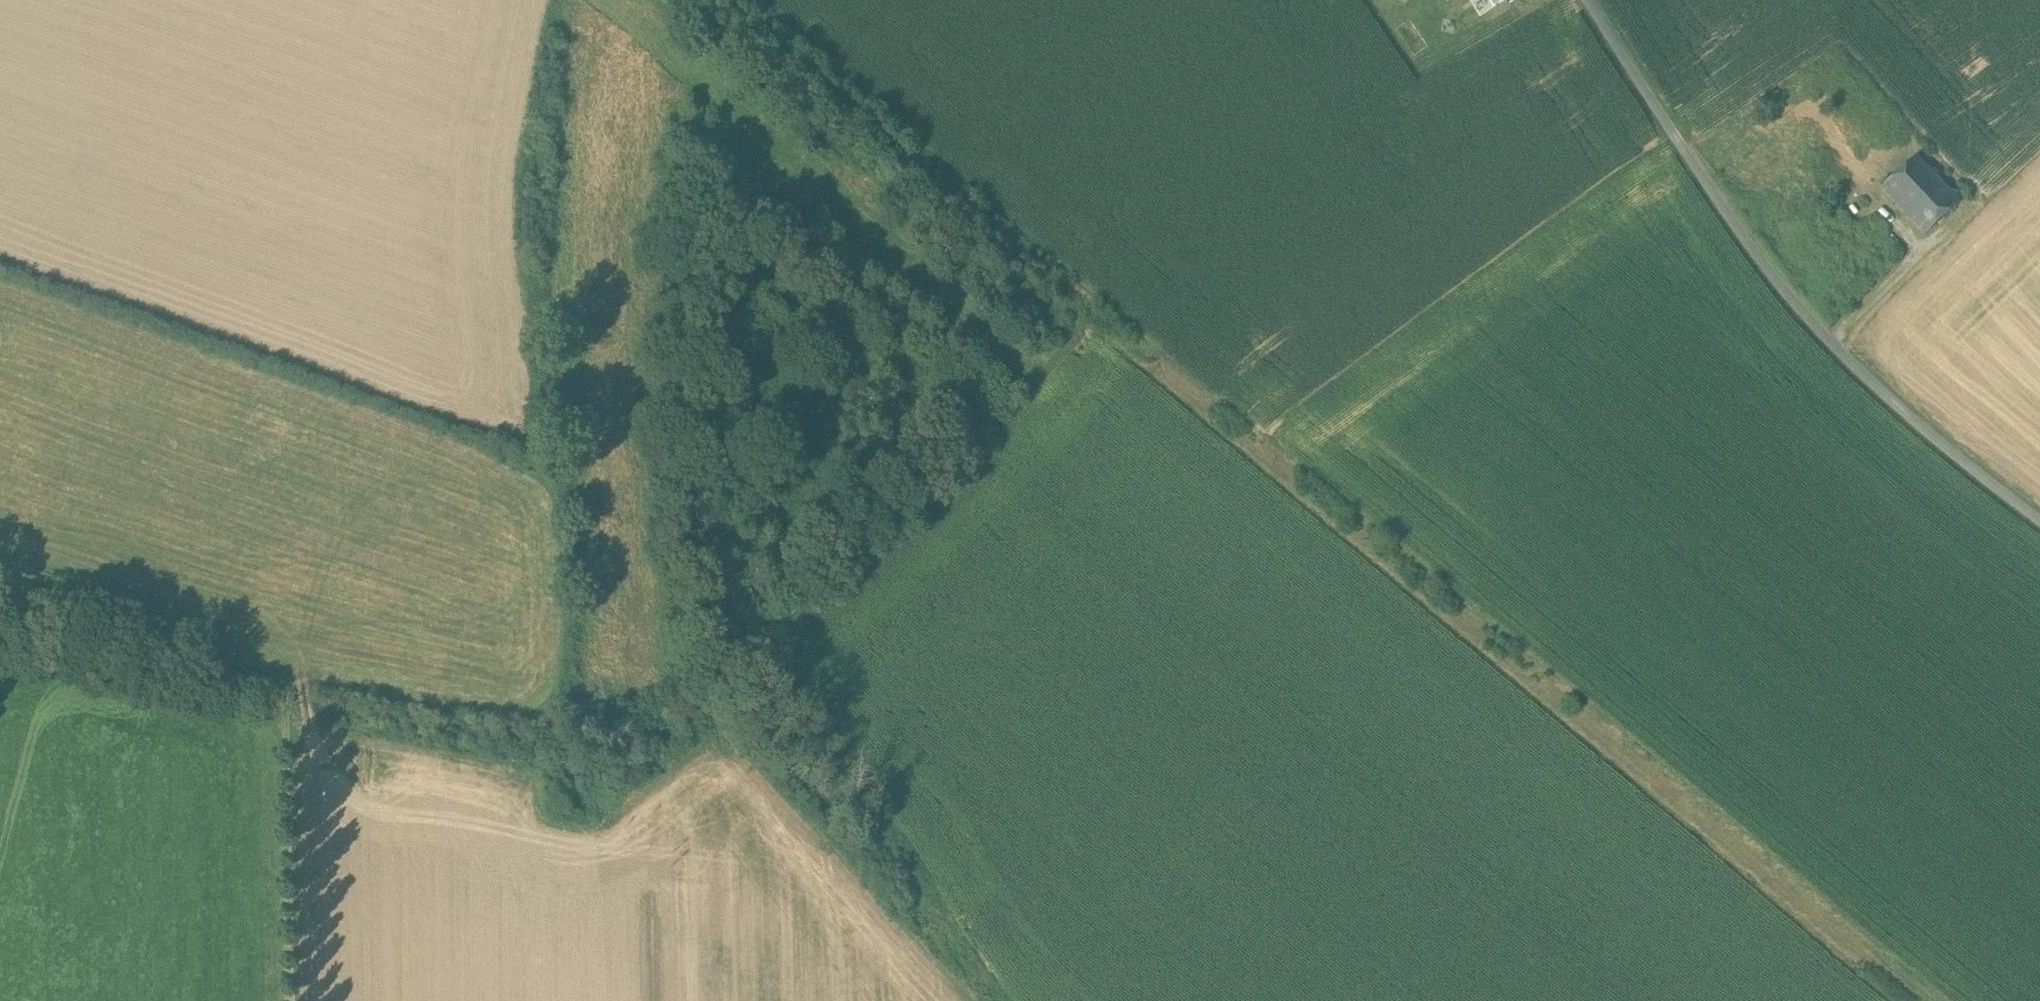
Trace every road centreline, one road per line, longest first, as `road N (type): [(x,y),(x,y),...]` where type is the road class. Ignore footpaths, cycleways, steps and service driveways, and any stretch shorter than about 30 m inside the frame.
road 1 (track): [(2039,507),(1814,314),(1735,217),(1601,0)]
road 2 (track): [(1837,335),(1930,245)]

